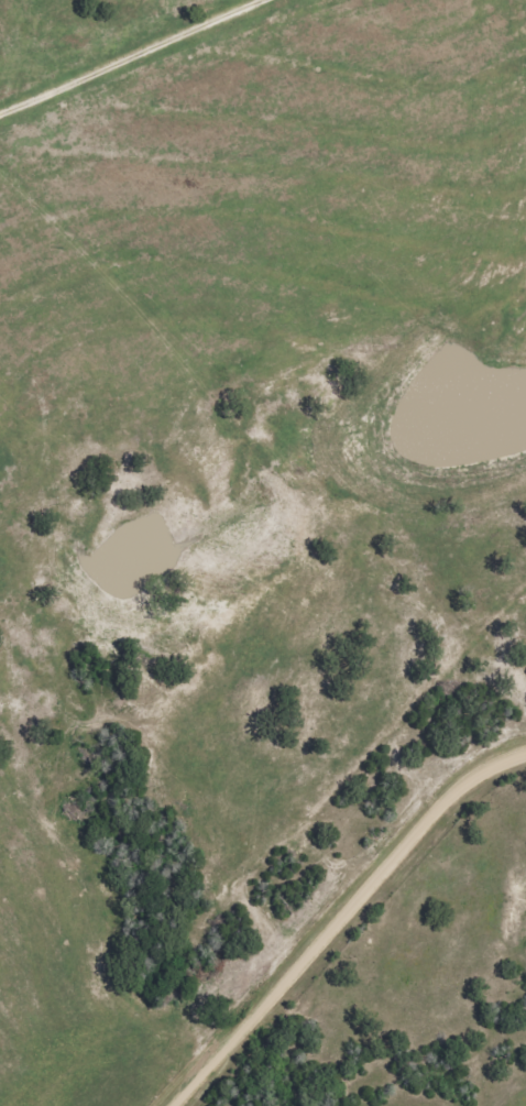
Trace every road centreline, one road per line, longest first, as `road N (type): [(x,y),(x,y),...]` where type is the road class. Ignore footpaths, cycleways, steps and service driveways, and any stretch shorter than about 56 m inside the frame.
road 1 (residential): [(168,1105),(406,834),(483,764),(525,747)]

